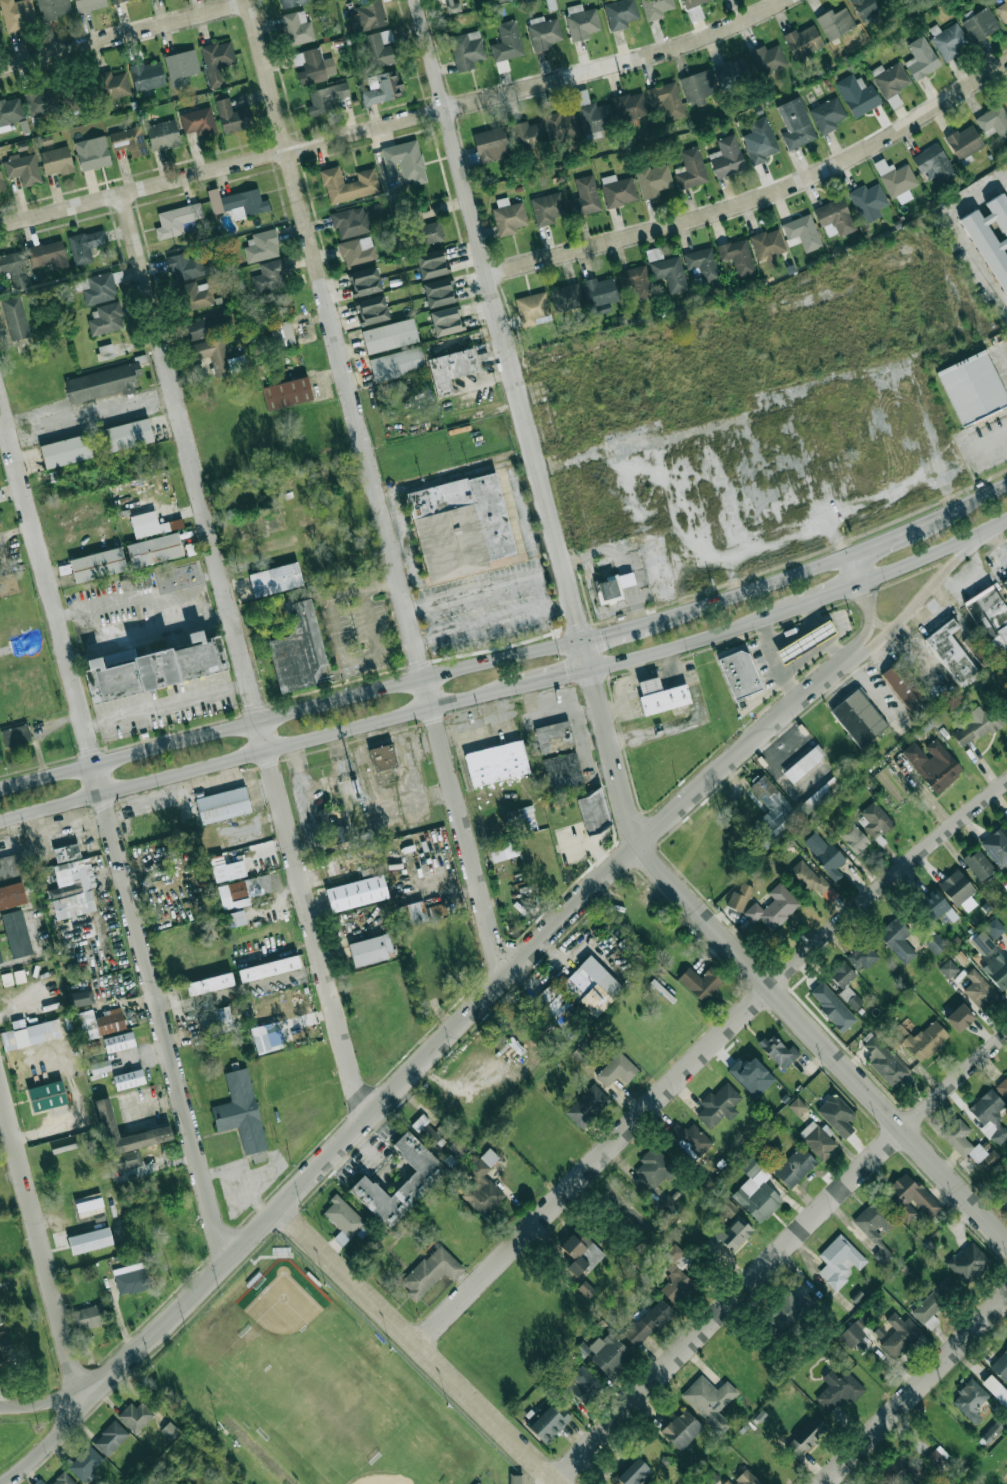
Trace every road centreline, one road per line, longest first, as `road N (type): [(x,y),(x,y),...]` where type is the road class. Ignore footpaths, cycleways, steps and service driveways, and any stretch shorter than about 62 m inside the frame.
road 1 (residential): [(247,0),(504,980)]
road 2 (residential): [(122,194),(357,1088),(373,1109)]
road 3 (residential): [(0,399),(226,1261)]
road 4 (residential): [(417,0),(638,845)]
road 5 (residential): [(0,226),(642,59),(787,0)]
road 6 (residential): [(419,1345),(768,988),(1006,780)]
road 7 (residential): [(99,1396),(638,845)]
road 8 (residential): [(555,1479),(901,1128),(1006,1034)]
road 9 (residential): [(489,273),(788,190),(1006,61)]
road 10 (residential): [(638,845),(1006,1239)]
road 11 (secondary): [(0,821),(521,686)]
road 12 (residential): [(281,1209),(560,1483)]
road 13 (secondary): [(584,639),(259,721)]
road 14 (residential): [(0,1086),(76,1377),(99,1396)]
road 15 (residential): [(638,845),(855,654)]
road 16 (secondary): [(259,721),(0,789)]
road 17 (residential): [(0,69),(248,4)]
road 18 (residential): [(828,1483),(1006,1300)]
road 19 (secondary): [(591,668),(802,604)]
road 20 (secondary): [(850,557),(648,622)]
road 21 (secondary): [(855,654),(995,524)]
road 22 (secondary): [(860,583),(1006,518)]
road 23 (residential): [(5,1483),(99,1396)]

